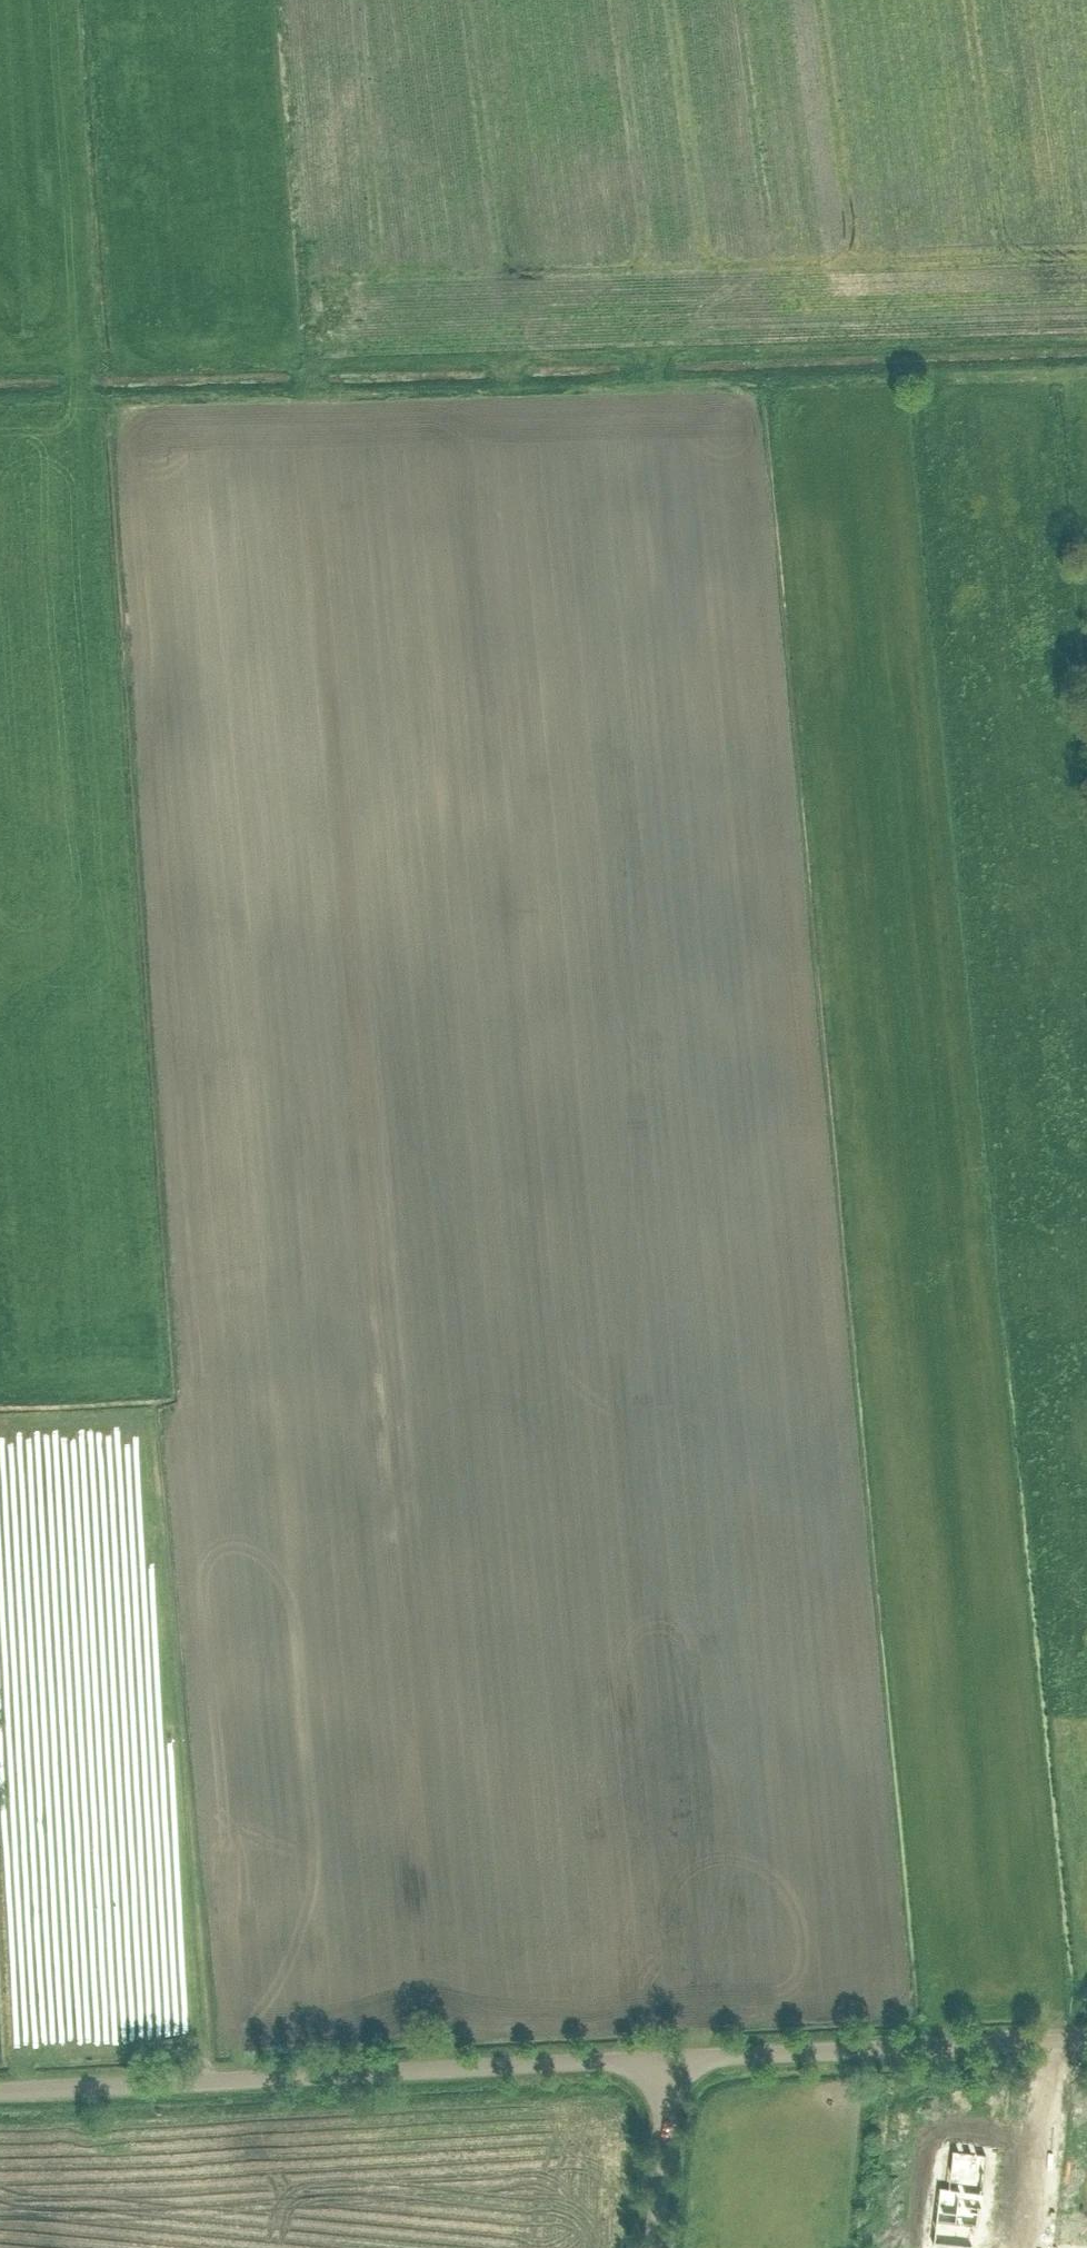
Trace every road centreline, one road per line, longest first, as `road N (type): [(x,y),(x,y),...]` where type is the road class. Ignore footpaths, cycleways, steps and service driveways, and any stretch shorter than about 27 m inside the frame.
road 1 (unclassified): [(0,2089),(669,2059)]
road 2 (unclassified): [(669,2059),(1086,2041)]
road 3 (unclassified): [(653,2247),(669,2059)]

